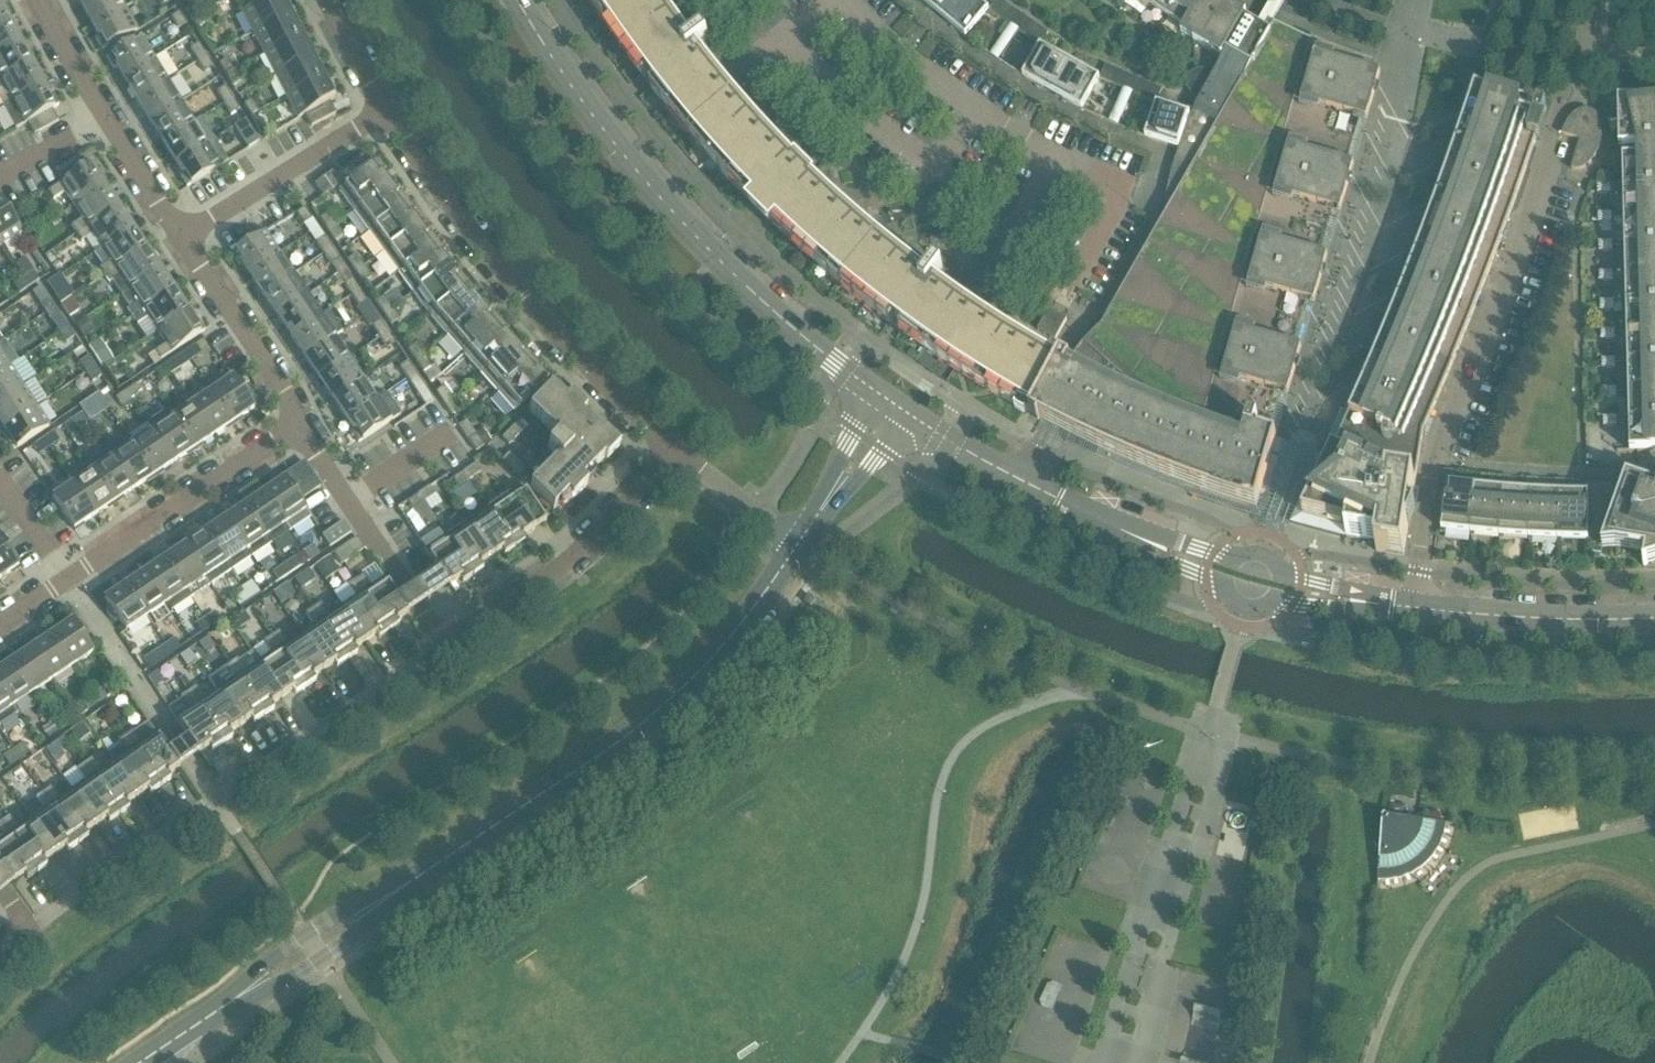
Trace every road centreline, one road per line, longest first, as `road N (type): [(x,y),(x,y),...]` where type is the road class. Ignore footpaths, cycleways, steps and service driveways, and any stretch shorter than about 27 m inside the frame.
road 1 (residential): [(1412,608),(1433,462),(1586,61)]
road 2 (tertiary): [(914,418),(1071,509),(1208,566),(1301,593),(1412,608)]
road 3 (tertiary): [(876,395),(766,306),(645,183),(517,0)]
road 4 (residential): [(28,930),(445,645)]
road 5 (tertiary): [(441,862),(657,711),(725,644),(799,544)]
road 6 (residential): [(680,457),(588,374),(473,241),(386,112)]
road 7 (residential): [(1123,192),(977,114),(841,0)]
road 8 (residential): [(445,645),(584,549),(680,457)]
road 9 (tertiary): [(441,862),(304,934),(194,1030)]
road 10 (tertiary): [(194,1030),(321,960),(441,862)]
road 11 (residential): [(67,582),(304,427)]
road 12 (residential): [(445,645),(304,427)]
road 13 (tertiary): [(1412,608),(1654,618)]
road 14 (residential): [(185,235),(386,112)]
road 15 (residential): [(304,427),(185,235)]
road 16 (residential): [(799,544),(680,457)]
road 17 (tertiary): [(813,524),(914,418)]
road 18 (tertiary): [(876,395),(813,524)]
road 19 (residential): [(185,235),(108,115)]
road 20 (residential): [(108,115),(39,0)]
road 21 (residential): [(386,112),(326,0)]
road 22 (residential): [(0,175),(108,115)]
road 23 (residential): [(67,582),(0,479)]

